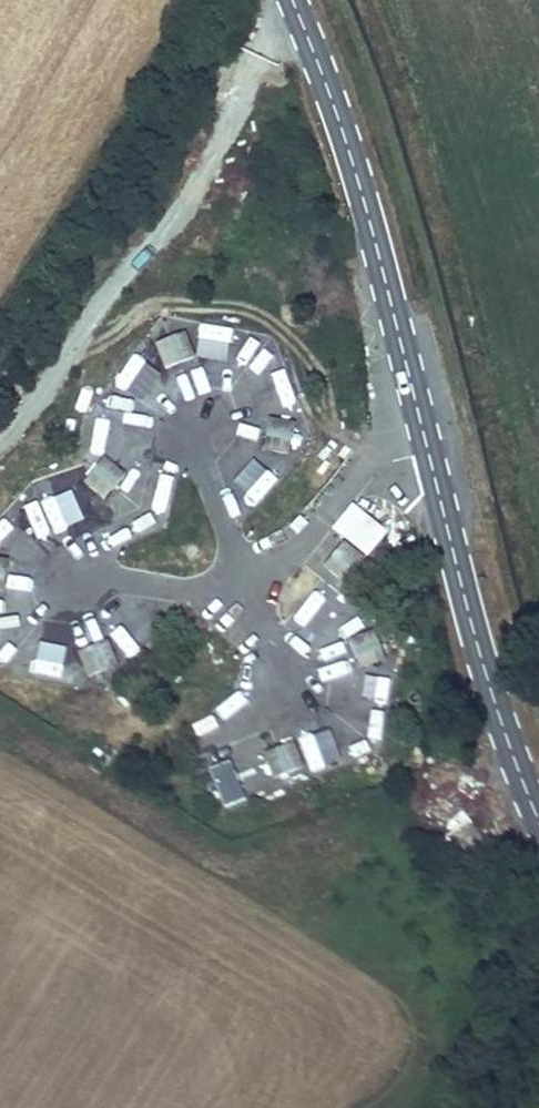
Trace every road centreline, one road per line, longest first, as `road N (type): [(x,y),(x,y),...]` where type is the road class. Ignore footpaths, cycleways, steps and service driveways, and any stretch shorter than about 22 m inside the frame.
road 1 (secondary): [(293,0),(362,193),(473,624),(538,820)]

